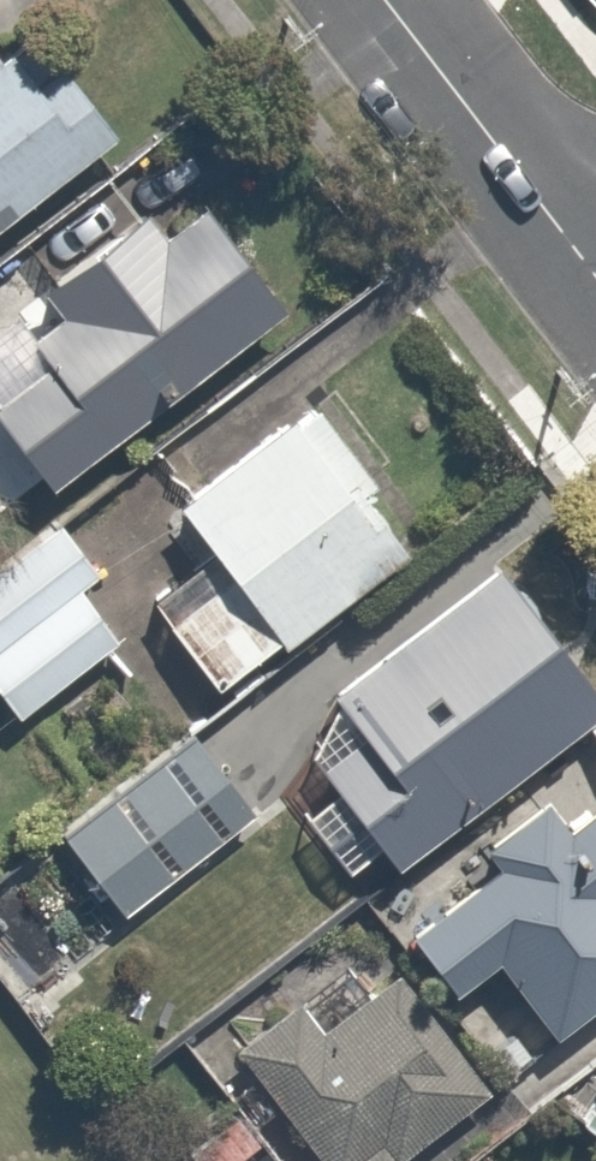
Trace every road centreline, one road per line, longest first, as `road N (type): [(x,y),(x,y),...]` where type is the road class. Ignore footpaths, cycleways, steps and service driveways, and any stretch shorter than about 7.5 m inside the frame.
road 1 (residential): [(382,0),(595,279)]

